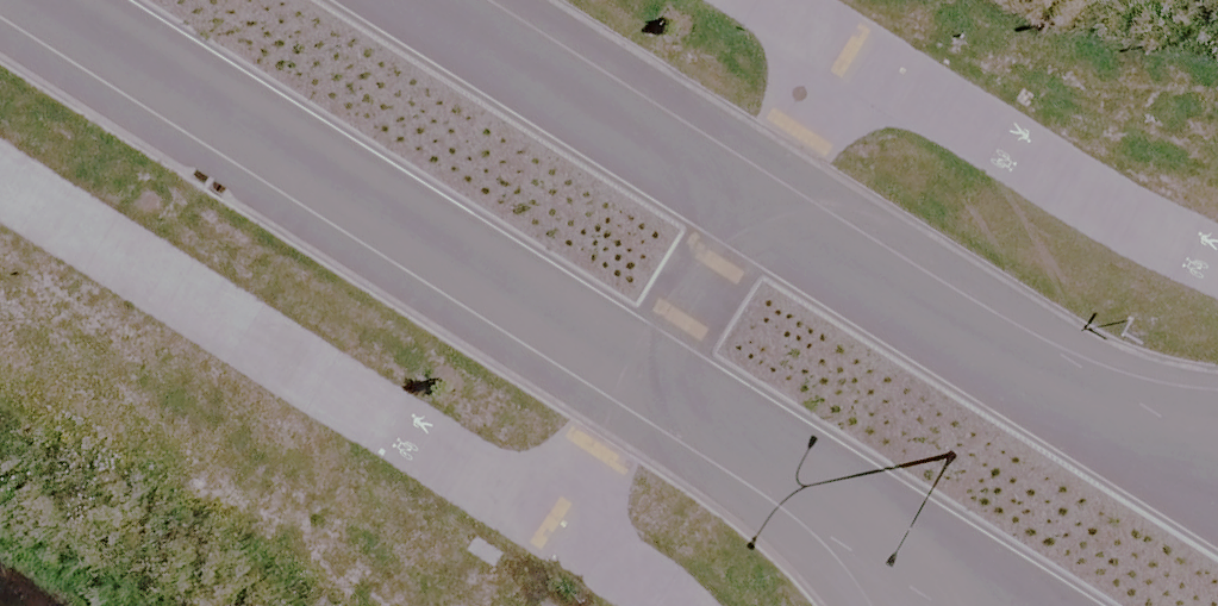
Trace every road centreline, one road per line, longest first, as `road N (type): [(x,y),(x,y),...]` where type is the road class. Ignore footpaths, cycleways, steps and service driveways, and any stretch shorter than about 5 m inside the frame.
road 1 (secondary): [(1011,605),(44,0)]
road 2 (secondary): [(428,0),(1217,487)]

